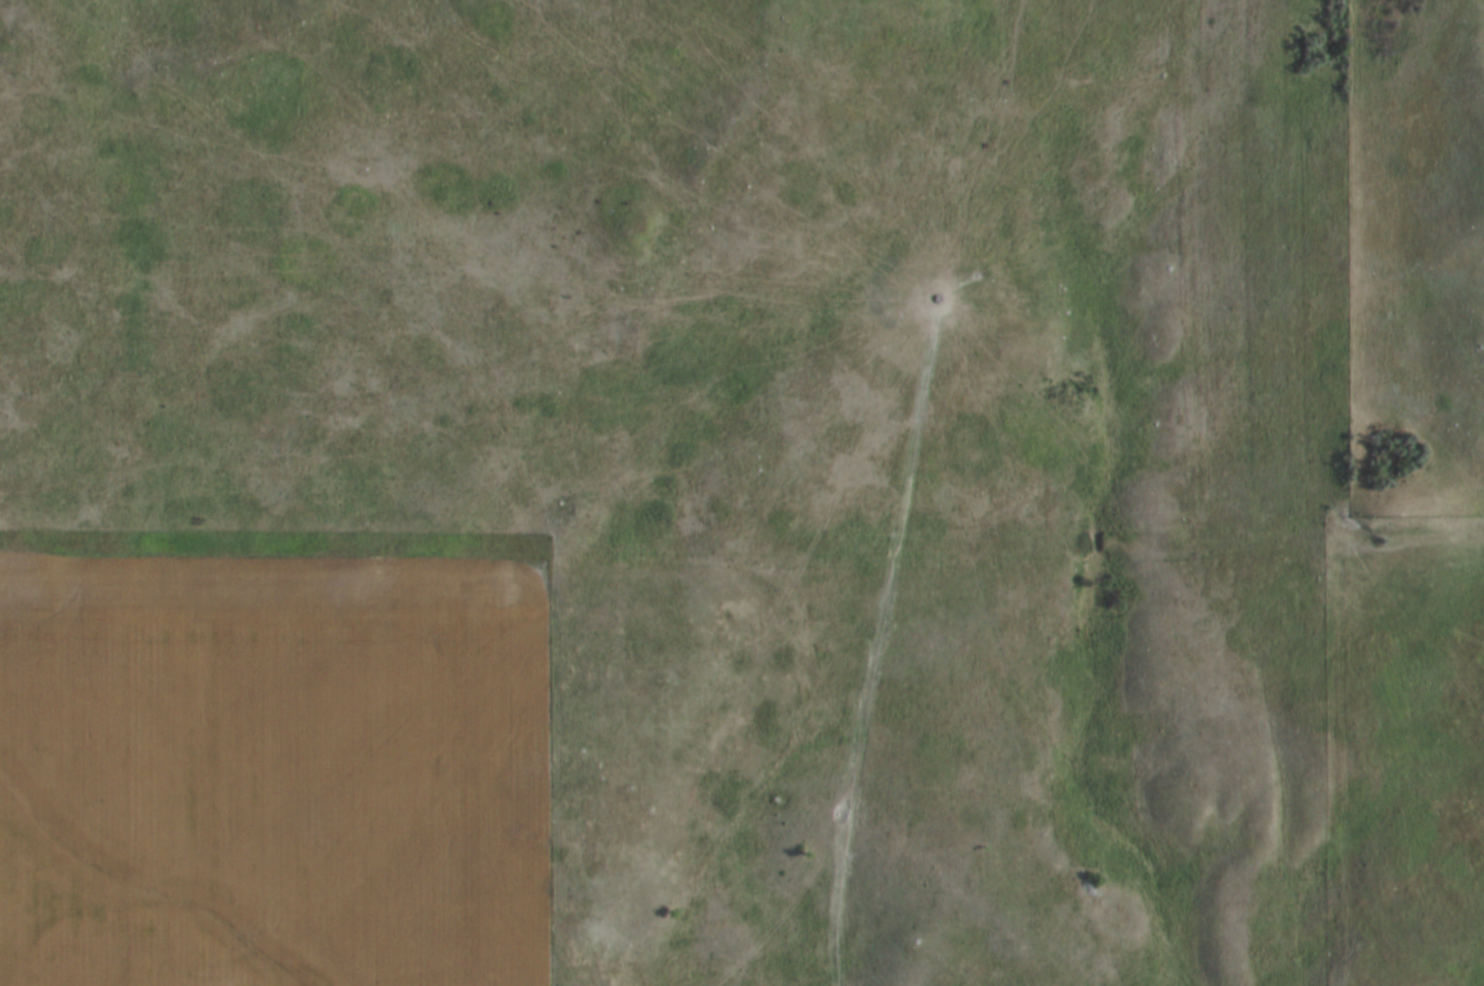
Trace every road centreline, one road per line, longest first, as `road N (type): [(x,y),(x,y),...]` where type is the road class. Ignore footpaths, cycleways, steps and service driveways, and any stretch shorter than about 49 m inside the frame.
road 1 (track): [(1337,985),(1334,533),(1338,515),(1357,496),(1355,0)]

